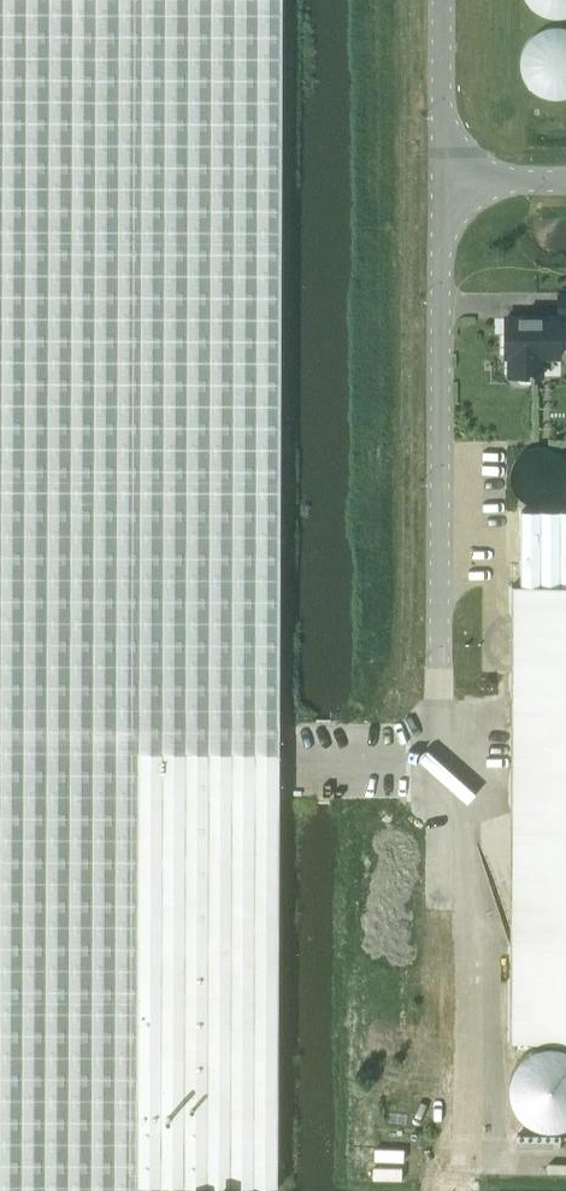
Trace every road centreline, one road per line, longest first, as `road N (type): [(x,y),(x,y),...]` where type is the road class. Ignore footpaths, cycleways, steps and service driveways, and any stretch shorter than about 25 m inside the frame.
road 1 (unclassified): [(442,184),(438,759)]
road 2 (unclassified): [(443,0),(442,184)]
road 3 (unclassified): [(442,184),(565,184)]

